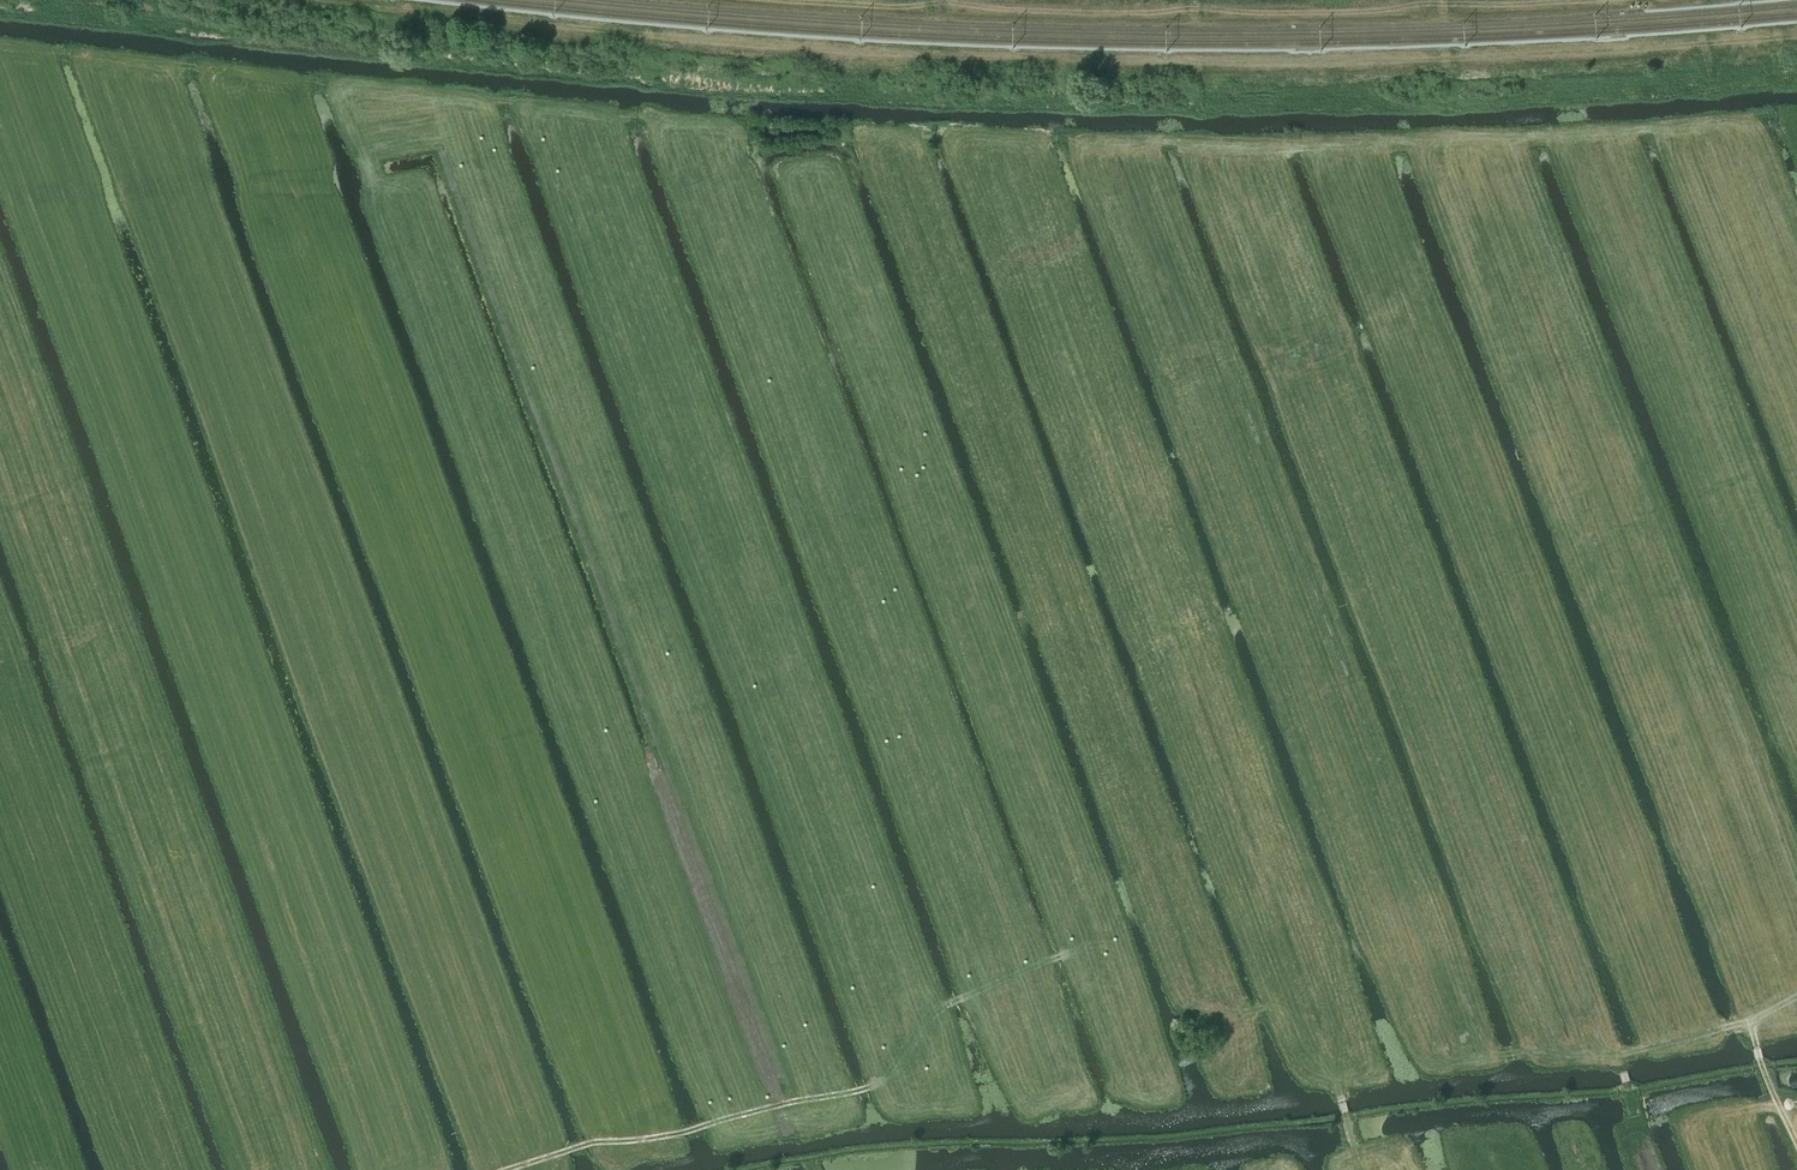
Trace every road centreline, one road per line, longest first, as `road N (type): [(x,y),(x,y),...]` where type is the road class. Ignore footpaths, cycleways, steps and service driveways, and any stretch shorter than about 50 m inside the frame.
road 1 (track): [(503,1169),(595,1140),(654,1138),(871,1086)]
road 2 (track): [(1778,1101),(1750,1021),(1796,996)]

